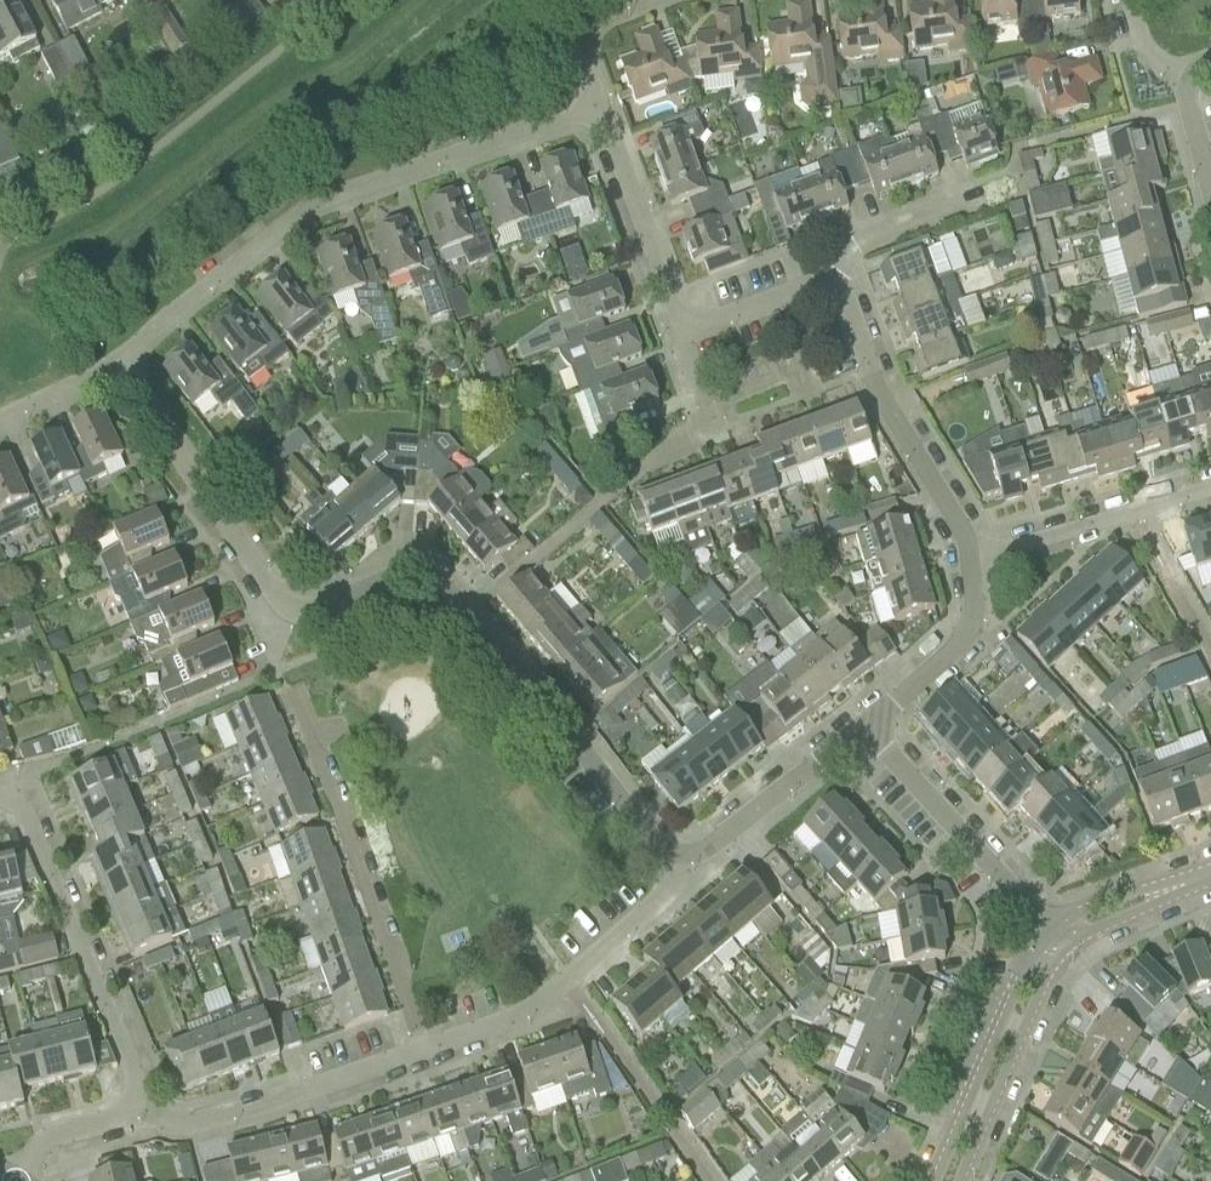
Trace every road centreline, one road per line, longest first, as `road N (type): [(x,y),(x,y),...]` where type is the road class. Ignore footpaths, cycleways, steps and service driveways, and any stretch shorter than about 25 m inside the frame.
road 1 (residential): [(119,361),(274,602),(291,612),(314,611),(418,575),(445,586),(579,737),(656,845),(676,855)]
road 2 (residential): [(119,361),(307,208),(604,97)]
road 3 (residential): [(424,1052),(294,694)]
road 4 (residential): [(128,1102),(133,1075),(25,797),(0,792)]
road 5 (residential): [(424,1052),(538,1009),(569,987),(670,895),(676,855)]
road 6 (residential): [(128,1102),(172,1130),(424,1052)]
road 7 (residential): [(972,559),(884,406),(844,299),(830,290)]
road 8 (residential): [(1055,943),(866,727)]
road 9 (residential): [(951,1180),(1055,943)]
road 10 (residential): [(972,559),(1210,489)]
road 11 (residential): [(681,330),(604,97)]
road 12 (residential): [(676,855),(710,849),(866,727)]
road 13 (residential): [(866,727),(967,638),(972,559)]
road 14 (residential): [(830,290),(854,243),(977,200)]
road 15 (residential): [(1055,943),(1100,916),(1210,876)]
road 16 (residential): [(681,330),(804,289),(830,290)]
road 17 (residential): [(16,1180),(48,1136),(97,1126),(128,1102)]
road 18 (residential): [(0,420),(119,361)]
road 19 (residential): [(1210,196),(1177,72)]
road 20 (residential): [(604,97),(581,29),(592,10),(624,0)]

